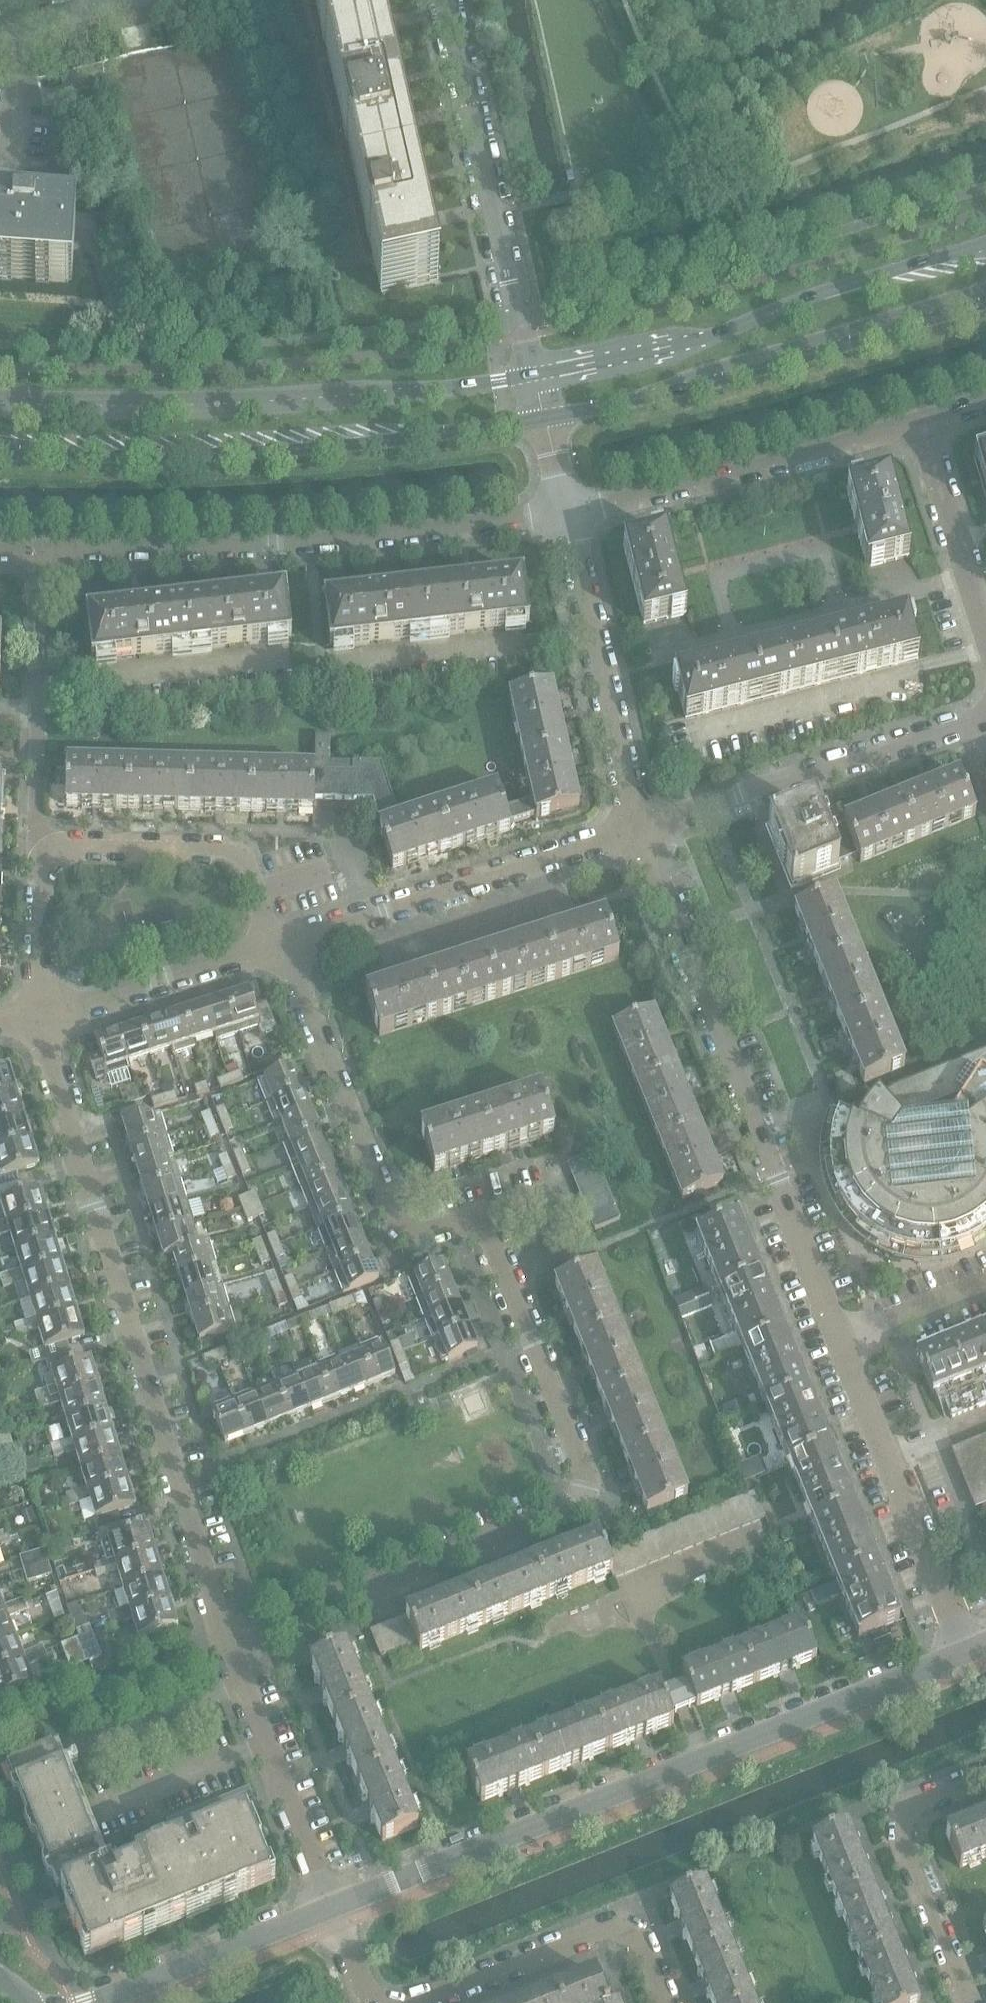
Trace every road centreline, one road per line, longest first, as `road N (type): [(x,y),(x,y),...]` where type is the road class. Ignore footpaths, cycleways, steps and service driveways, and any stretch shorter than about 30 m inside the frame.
road 1 (residential): [(228,1643),(592,1497),(481,1211),(396,1241),(272,942)]
road 2 (tertiary): [(329,1904),(966,1652)]
road 3 (residential): [(228,1643),(38,1016)]
road 4 (residential): [(838,1341),(634,823)]
road 5 (tertiary): [(0,448),(296,452),(546,420)]
road 6 (tertiary): [(534,374),(204,405),(0,403)]
road 7 (residential): [(43,549),(274,541),(568,510)]
road 8 (tertiary): [(985,244),(670,347),(534,374)]
road 9 (tertiary): [(546,420),(788,360),(985,300)]
road 10 (residential): [(534,374),(448,0)]
road 11 (residential): [(272,942),(634,823)]
road 12 (residential): [(634,823),(985,710)]
road 13 (residential): [(568,510),(921,427)]
road 14 (residential): [(966,1652),(838,1341)]
road 15 (residential): [(410,2002),(630,1913),(667,2002)]
road 16 (residential): [(634,823),(568,510)]
road 17 (residential): [(272,942),(243,847),(39,844)]
road 18 (residential): [(43,549),(39,844)]
road 19 (residential): [(969,2002),(903,1835),(902,1815),(985,1775)]
road 20 (residential): [(329,1904),(228,1643)]
road 21 (tertiary): [(90,2002),(329,1904)]
road 22 (residential): [(38,1016),(272,942)]
road 23 (residential): [(985,629),(921,427)]
road 24 (residential): [(39,844),(38,1016)]
road 25 (residential): [(838,1341),(985,1283)]

